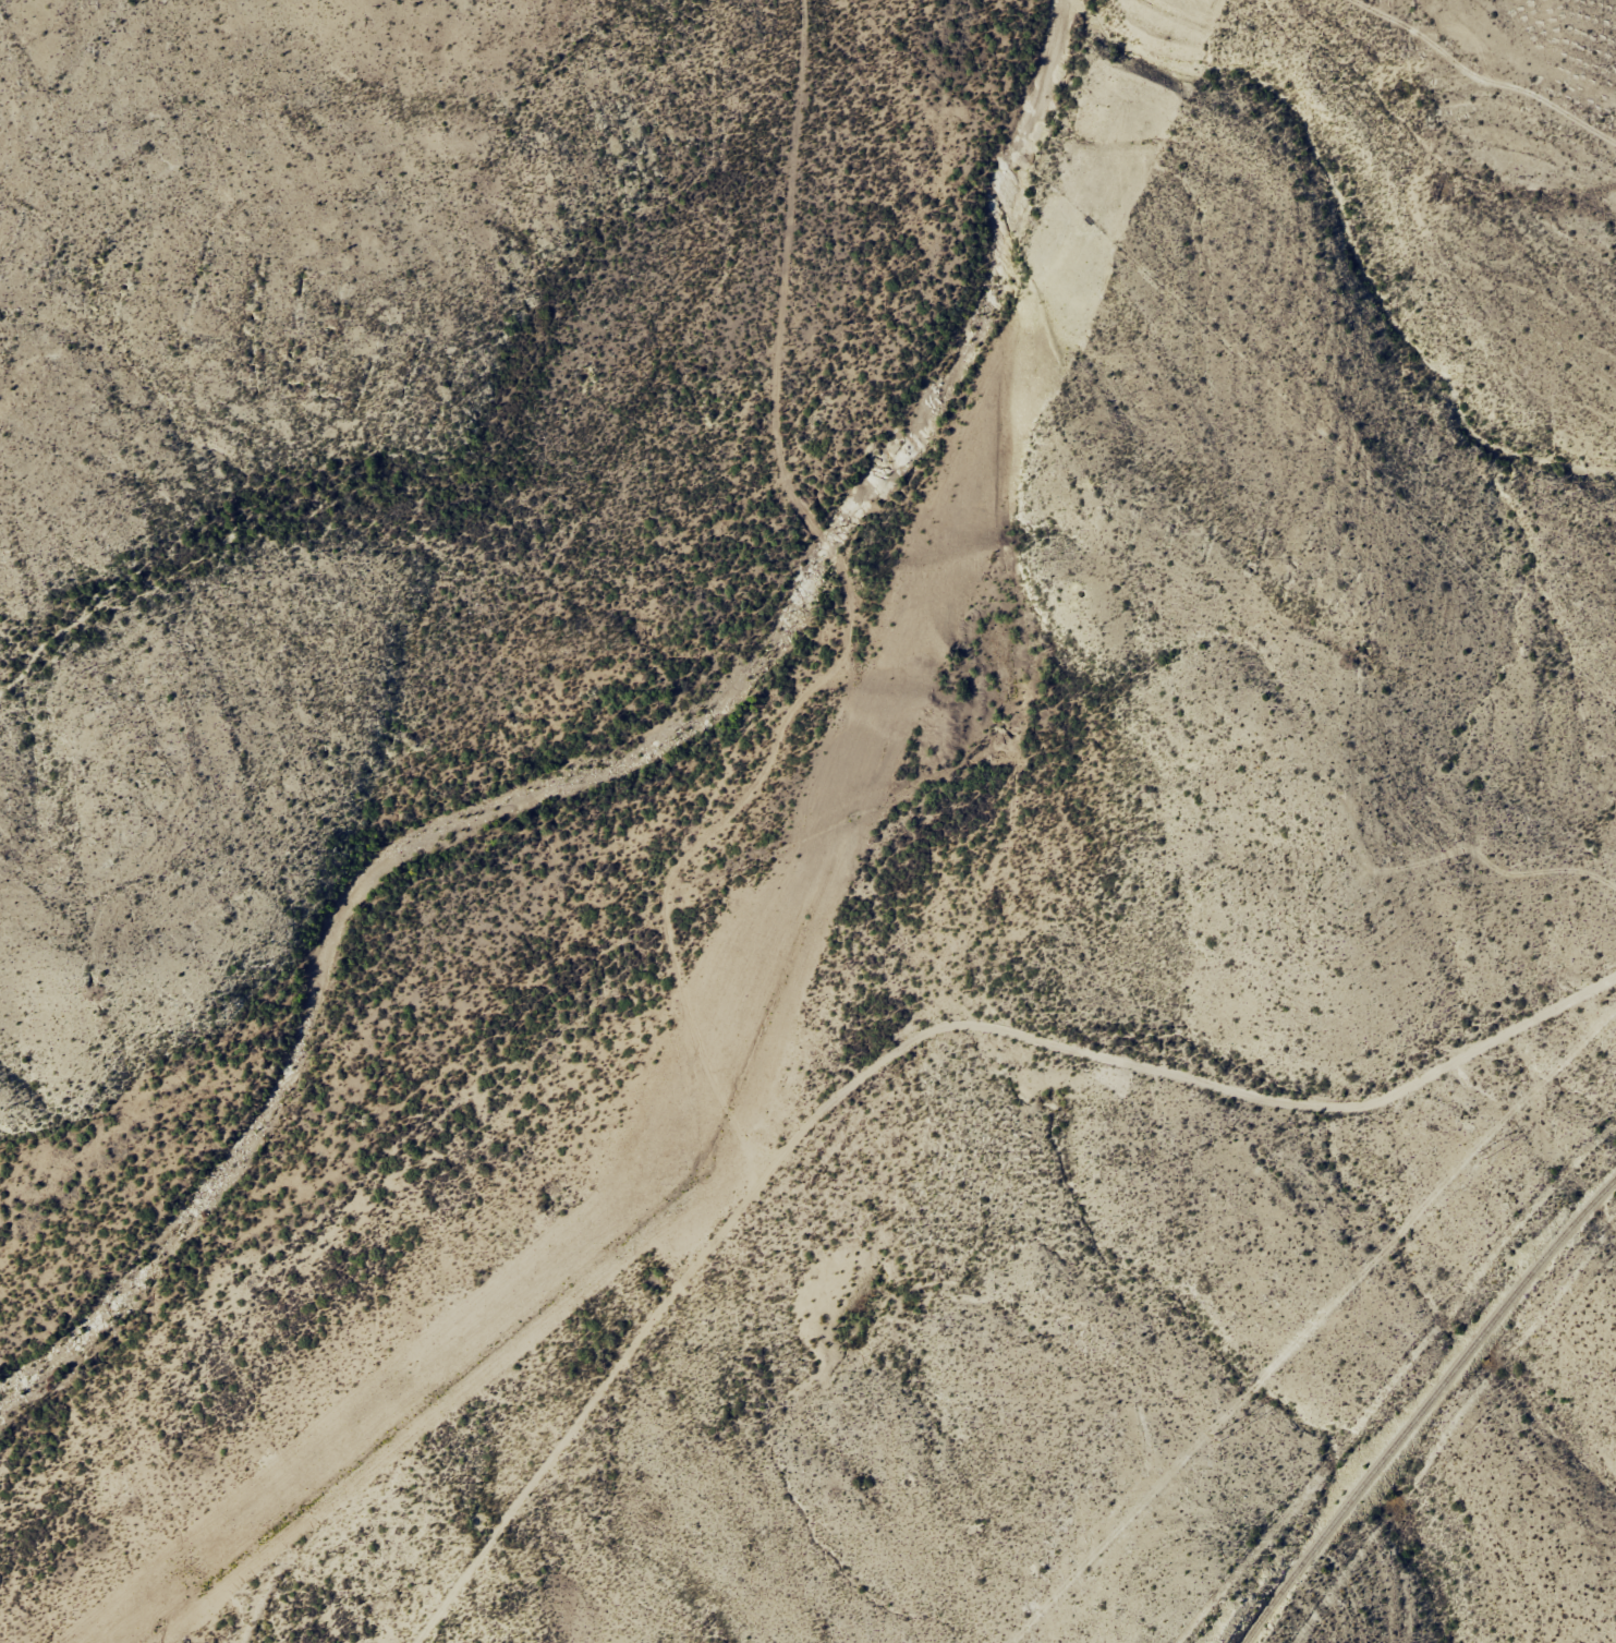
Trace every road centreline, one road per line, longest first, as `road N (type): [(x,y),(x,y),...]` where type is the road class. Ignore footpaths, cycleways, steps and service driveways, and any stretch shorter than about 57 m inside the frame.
road 1 (residential): [(410,1642),(597,1402),(914,1050),(984,1023),(1054,1034),(1280,1121),(1436,1103),(1543,1055),(1615,1005)]

